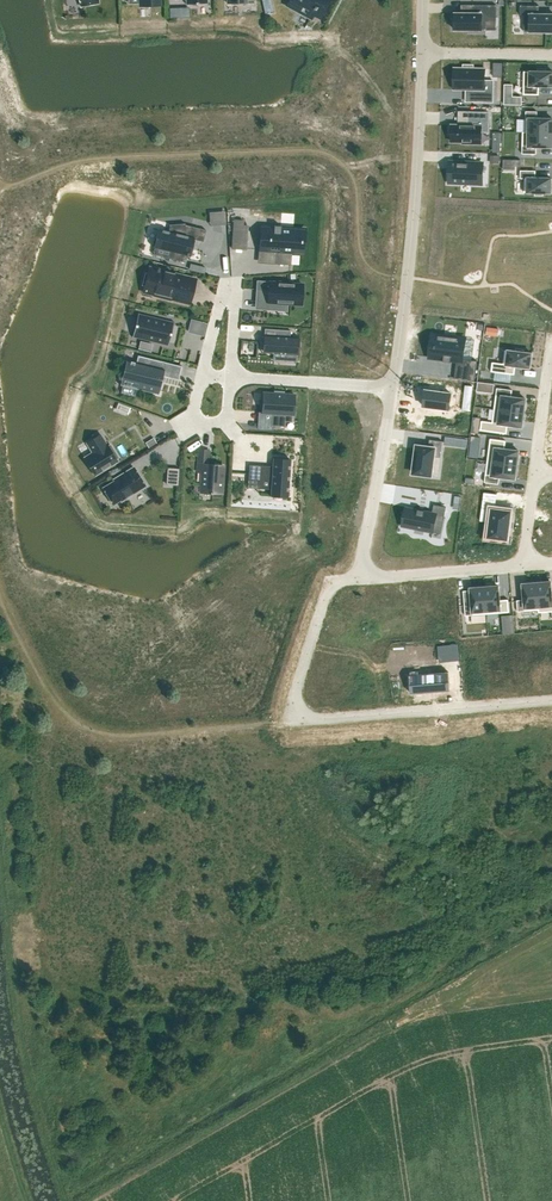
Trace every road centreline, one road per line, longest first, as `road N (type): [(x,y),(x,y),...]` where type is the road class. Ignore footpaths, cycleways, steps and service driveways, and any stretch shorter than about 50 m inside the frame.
road 1 (residential): [(551,702),(294,714),(328,582),(358,577)]
road 2 (residential): [(424,53),(393,388)]
road 3 (residential): [(232,378),(234,293),(222,294),(194,414),(202,423),(226,416)]
road 4 (residential): [(393,388),(358,577)]
road 5 (residential): [(358,577),(524,565)]
road 6 (residential): [(393,388),(232,378)]
road 7 (residential): [(424,53),(551,57)]
road 8 (residential): [(535,471),(551,345)]

